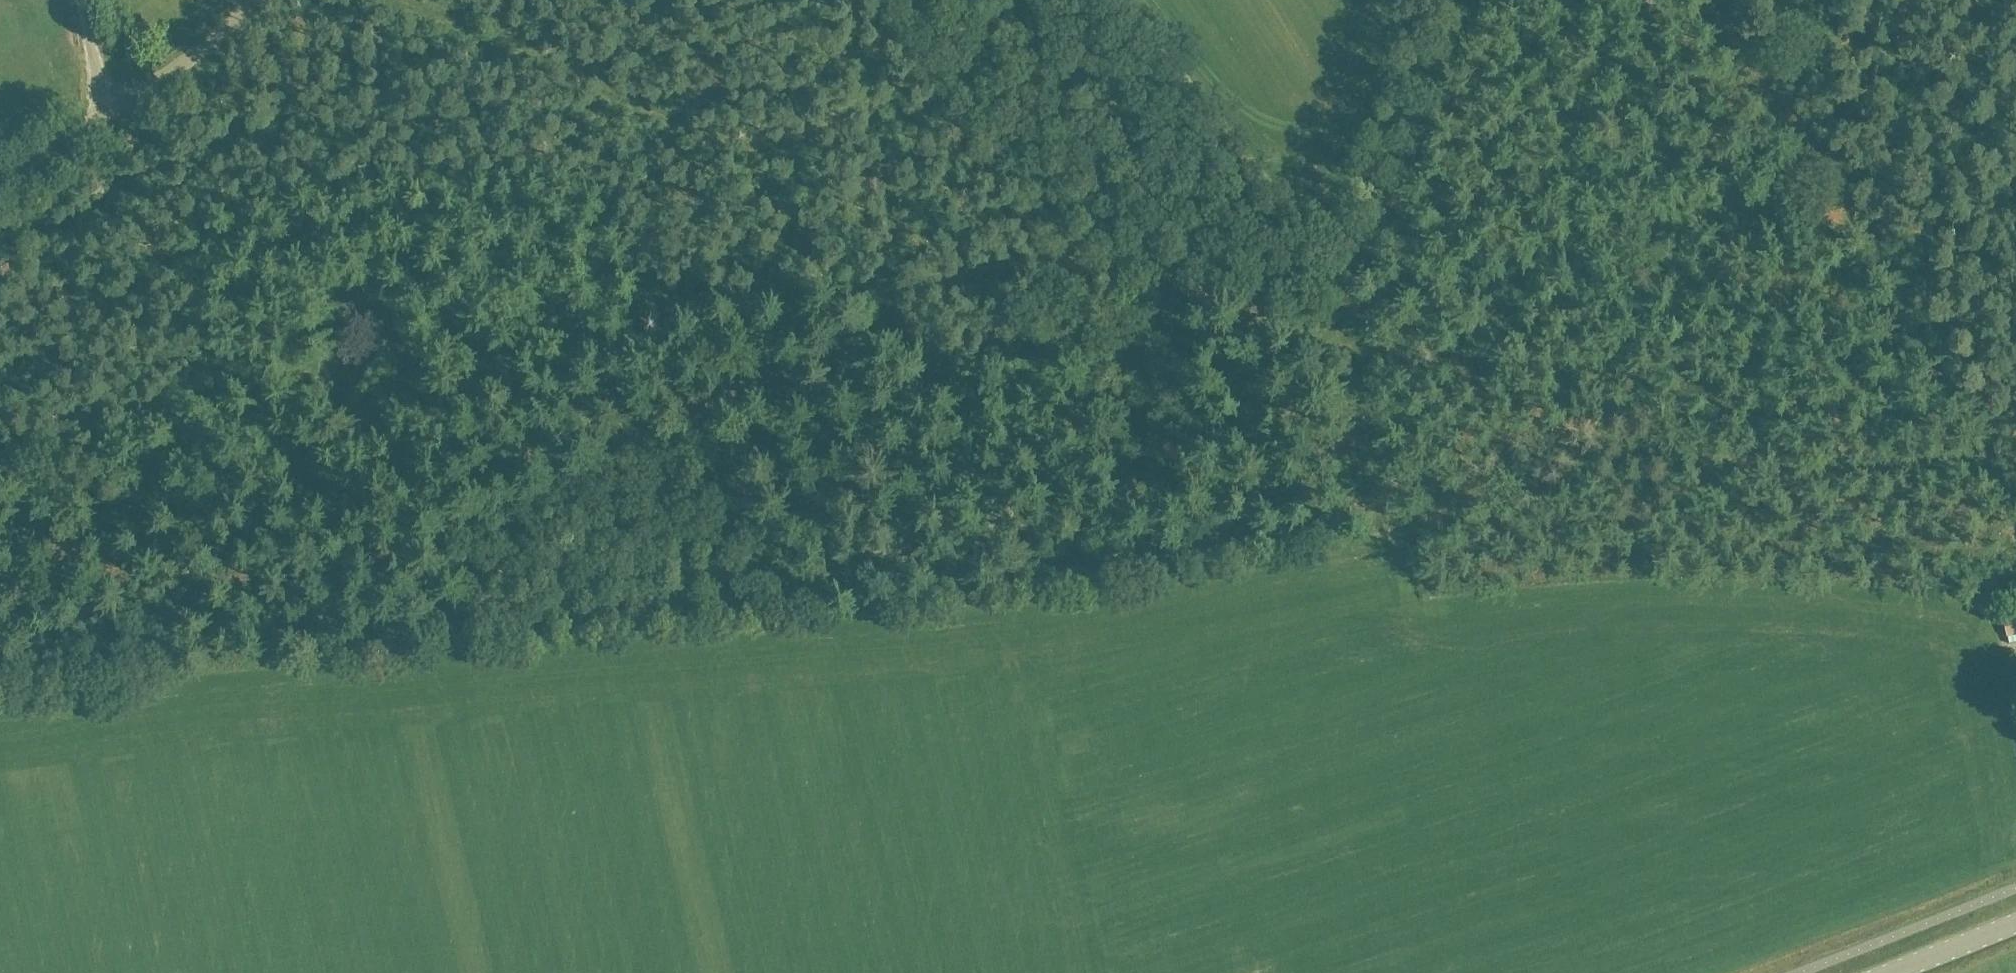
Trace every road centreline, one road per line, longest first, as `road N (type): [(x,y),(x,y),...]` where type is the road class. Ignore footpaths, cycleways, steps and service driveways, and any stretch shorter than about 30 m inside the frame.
road 1 (unclassified): [(0,172),(72,125),(188,70),(264,0)]
road 2 (tertiary): [(1886,972),(2015,922)]

